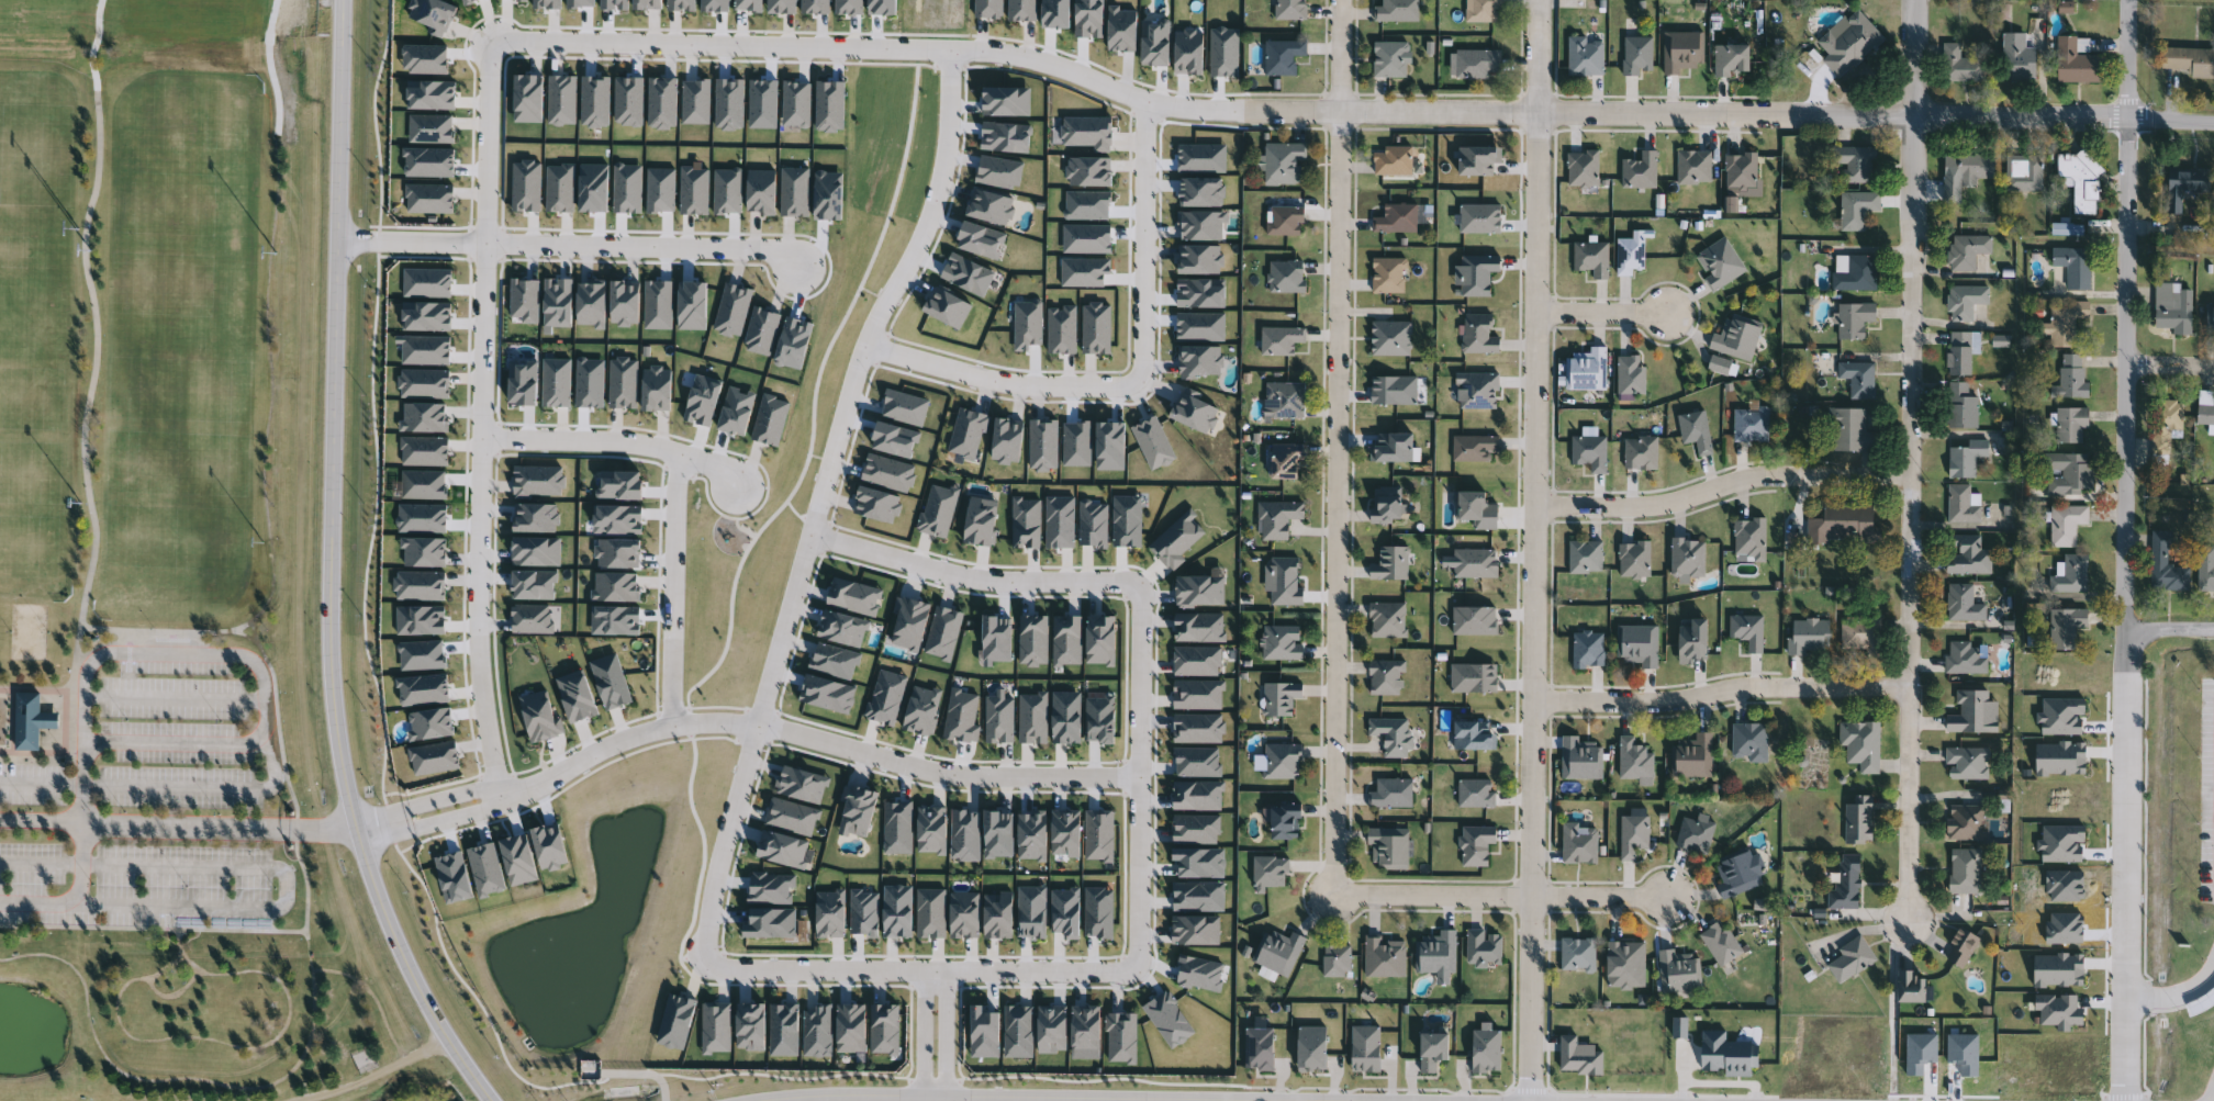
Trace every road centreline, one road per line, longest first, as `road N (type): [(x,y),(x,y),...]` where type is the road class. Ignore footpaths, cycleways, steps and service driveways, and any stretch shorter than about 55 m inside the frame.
road 1 (secondary): [(490,1100),(445,1036),(385,918),(356,831),(334,709),(343,0)]
road 2 (residential): [(2129,0),(2121,1015),(2110,1100)]
road 3 (residential): [(1542,0),(1528,1100)]
road 4 (residential): [(1453,112),(1186,113),(1004,54),(497,43)]
road 5 (residential): [(948,54),(939,190),(864,341),(701,946)]
road 6 (residential): [(1913,0),(1908,688),(1917,930)]
road 7 (residential): [(1331,0),(1332,900)]
road 8 (residential): [(356,831),(503,798),(611,744),(697,721),(791,731),(963,777),(1138,777)]
road 9 (residential): [(497,43),(481,71),(476,627),(503,798)]
road 10 (residential): [(759,1100),(1401,1100)]
road 11 (residential): [(701,946),(713,975),(1112,973),(1130,966),(1137,937)]
road 12 (residential): [(337,240),(774,249),(806,267)]
road 13 (residential): [(1766,115),(2213,123)]
road 14 (residential): [(1911,478),(1807,474),(1735,481),(1664,505),(1531,509)]
road 15 (residential): [(1908,688),(1753,687),(1665,703),(1532,701)]
road 16 (residential): [(1137,937),(1139,599),(1132,587)]
road 17 (residential): [(1132,587),(975,581),(810,537)]
road 18 (residential): [(1766,115),(1453,112)]
road 19 (residential): [(864,341),(1013,385),(1117,390),(1137,378)]
road 20 (residential): [(740,495),(706,464),(626,445),(478,440)]
road 21 (residential): [(1137,378),(1149,103)]
road 22 (residential): [(677,726),(675,482),(682,458)]
road 23 (residential): [(1332,900),(1531,900)]
road 24 (residential): [(1541,313),(1674,314)]
road 25 (residential): [(1531,900),(1662,900)]
road 26 (residential): [(935,973),(935,1096)]

